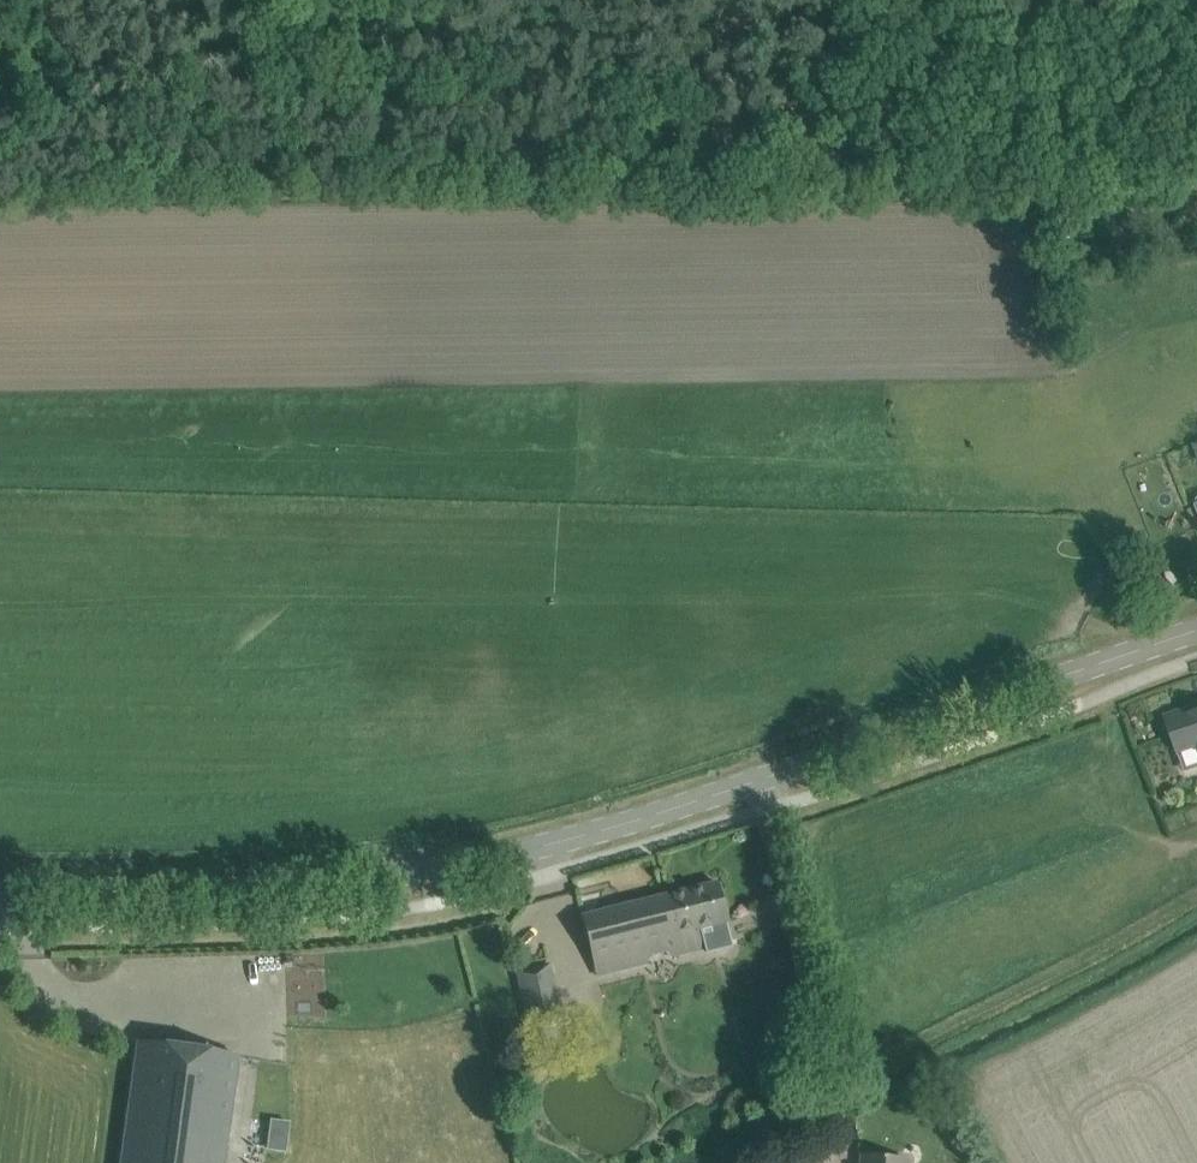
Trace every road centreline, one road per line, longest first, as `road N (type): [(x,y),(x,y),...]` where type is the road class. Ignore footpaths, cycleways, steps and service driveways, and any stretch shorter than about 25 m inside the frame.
road 1 (tertiary): [(0,896),(395,876),(548,848),(1196,635)]

